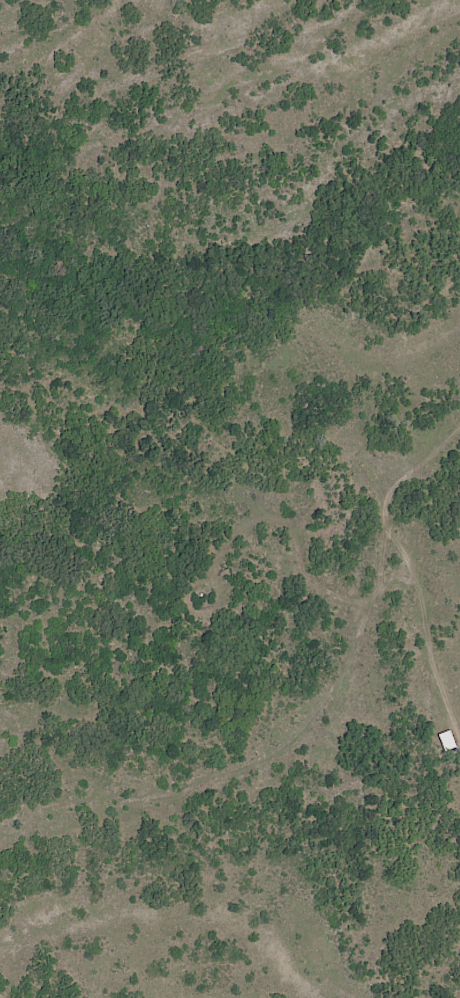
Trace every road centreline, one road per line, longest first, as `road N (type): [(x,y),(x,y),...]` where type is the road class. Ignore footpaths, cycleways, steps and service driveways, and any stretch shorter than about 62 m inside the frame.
road 1 (track): [(459,413),(424,447),(424,609),(459,686)]

